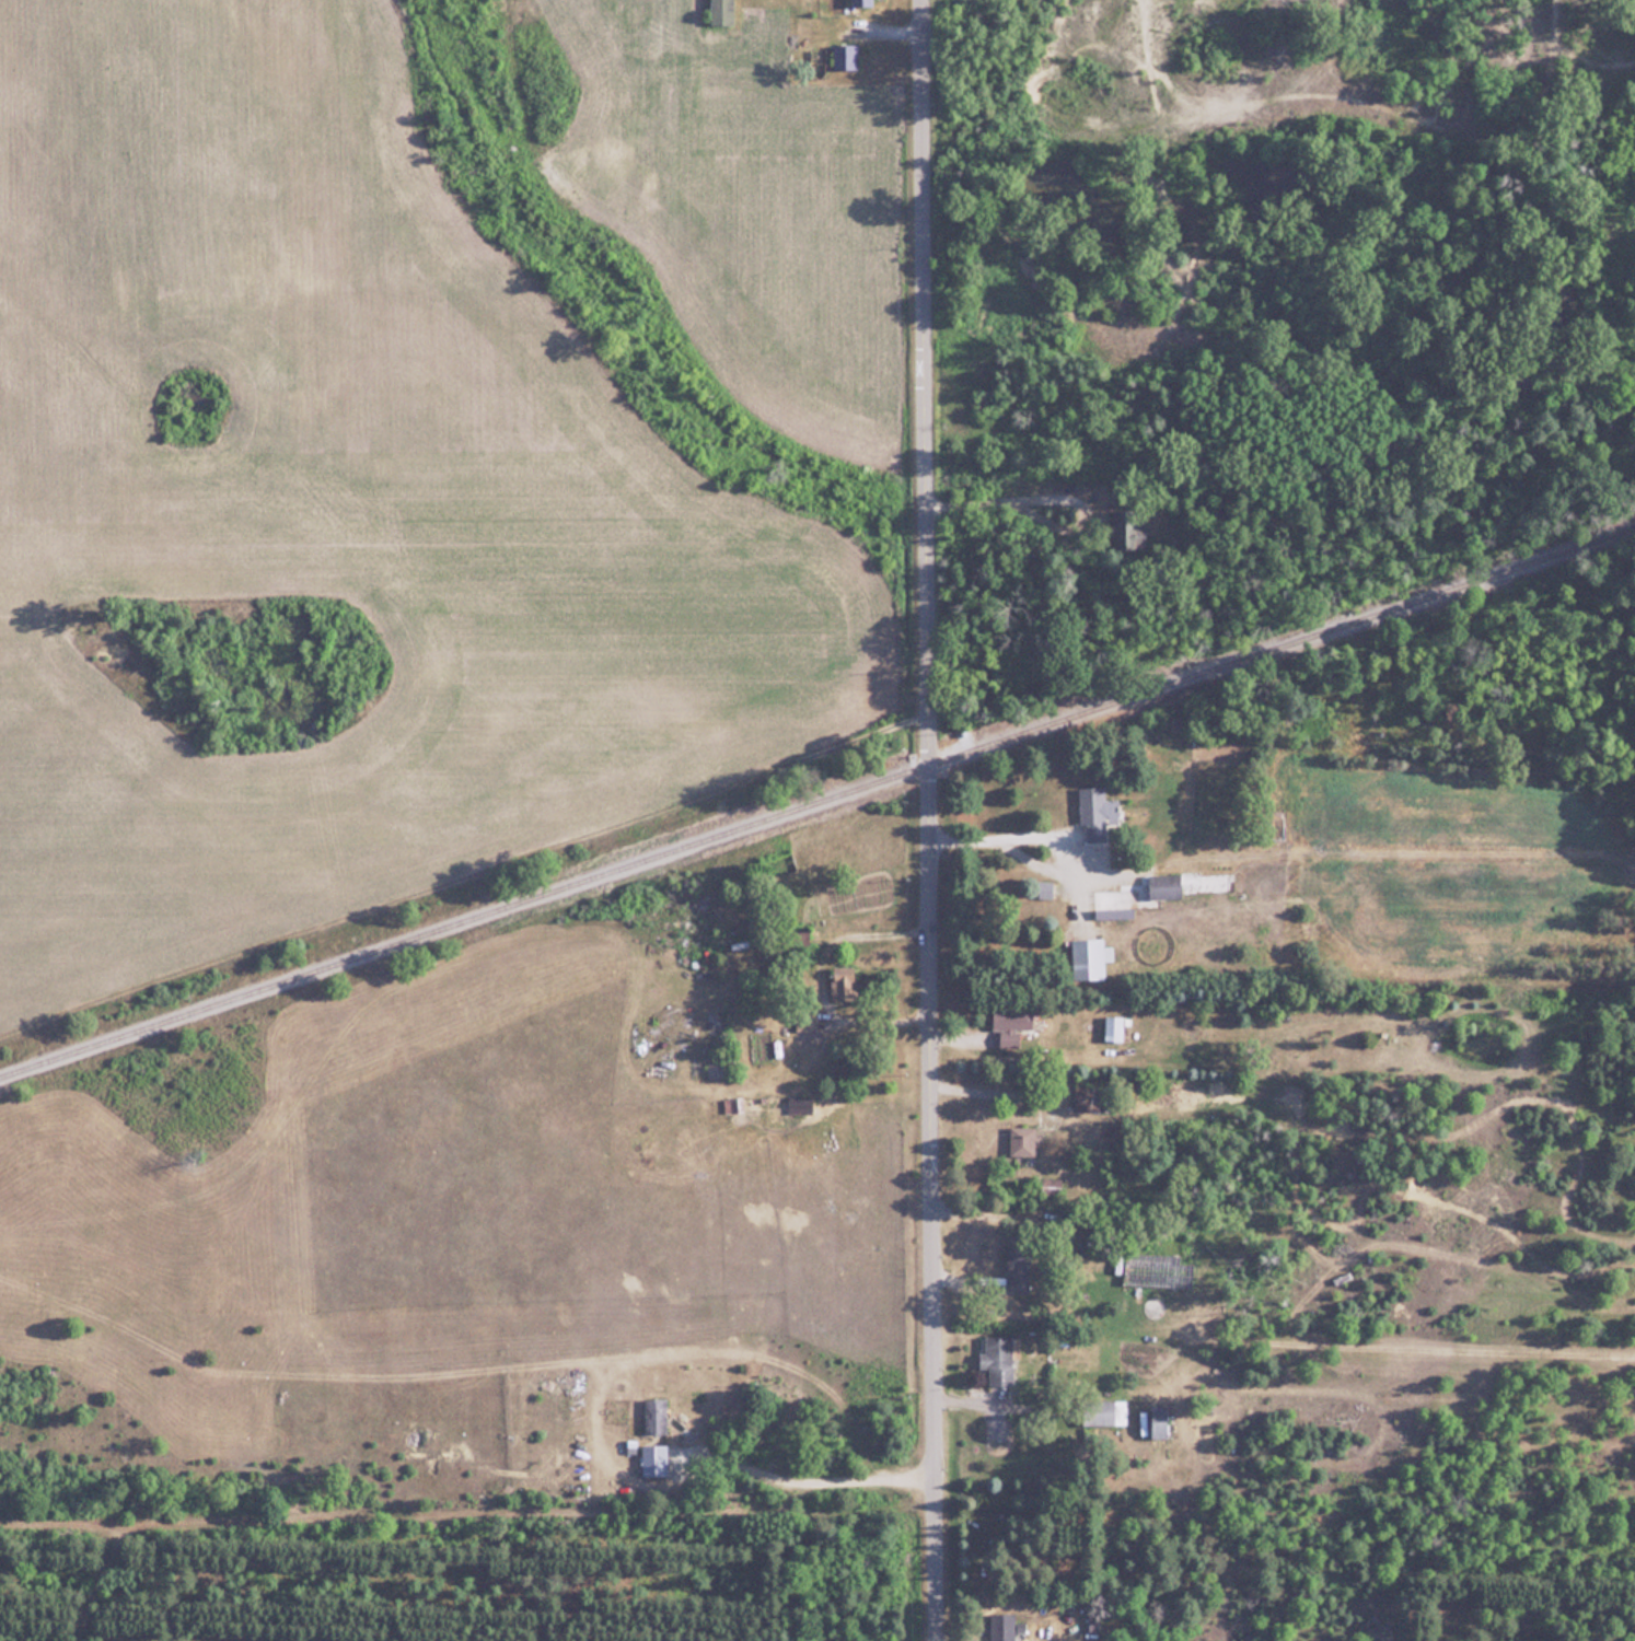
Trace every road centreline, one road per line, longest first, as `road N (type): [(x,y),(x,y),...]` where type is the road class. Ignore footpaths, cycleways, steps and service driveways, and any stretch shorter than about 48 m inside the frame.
road 1 (residential): [(937,1640),(922,0)]
road 2 (residential): [(0,1524),(936,1513)]

